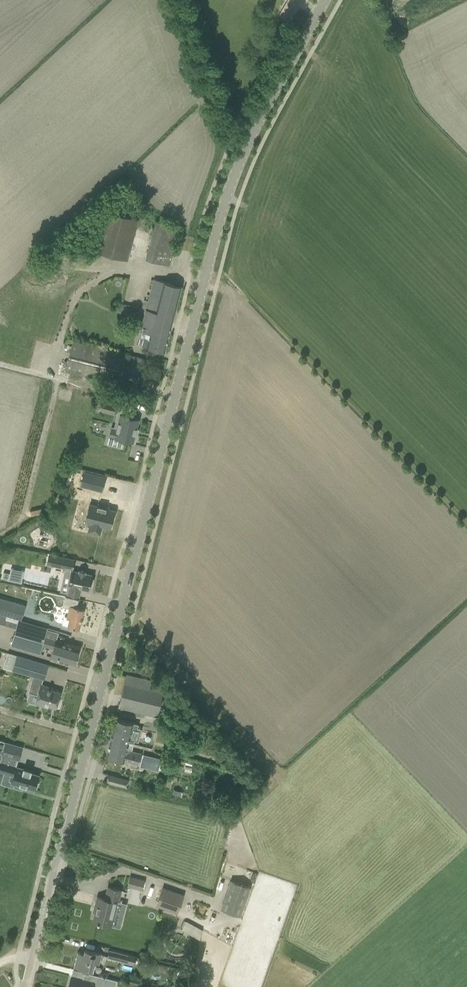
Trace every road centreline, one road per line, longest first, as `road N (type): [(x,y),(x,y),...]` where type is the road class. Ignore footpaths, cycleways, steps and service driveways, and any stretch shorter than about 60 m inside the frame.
road 1 (tertiary): [(25,986),(217,232),(248,144),(326,0)]

